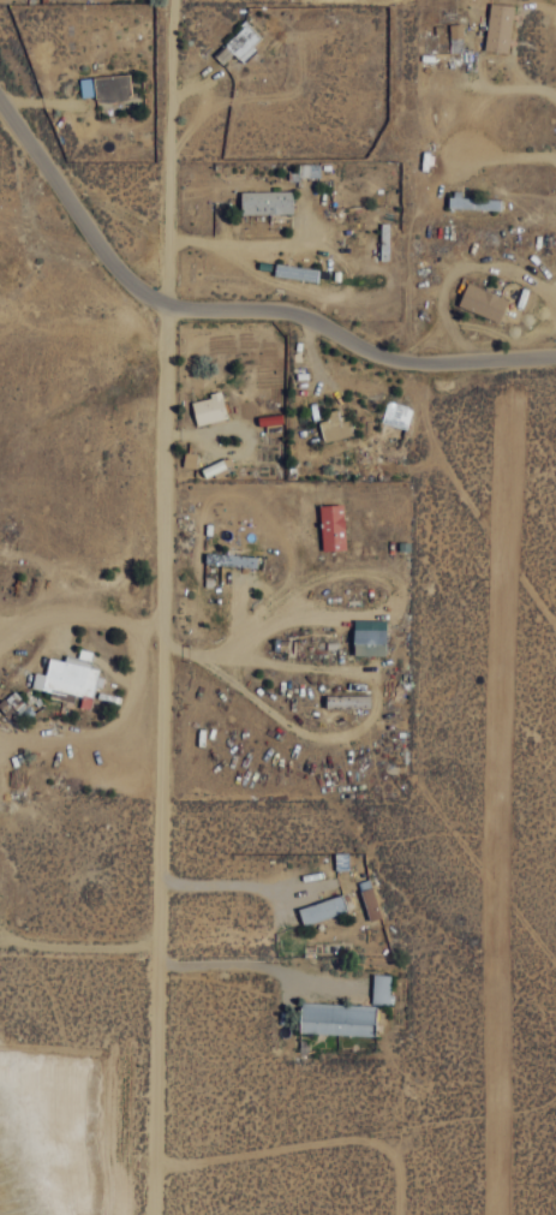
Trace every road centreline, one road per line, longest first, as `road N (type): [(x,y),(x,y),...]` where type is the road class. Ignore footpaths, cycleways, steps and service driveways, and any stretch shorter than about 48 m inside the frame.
road 1 (residential): [(171,311),(154,1214)]
road 2 (tertiary): [(0,99),(106,257),(171,311),(292,310),(370,353),(415,364),(555,353)]
road 3 (residential): [(172,0),(171,311)]

